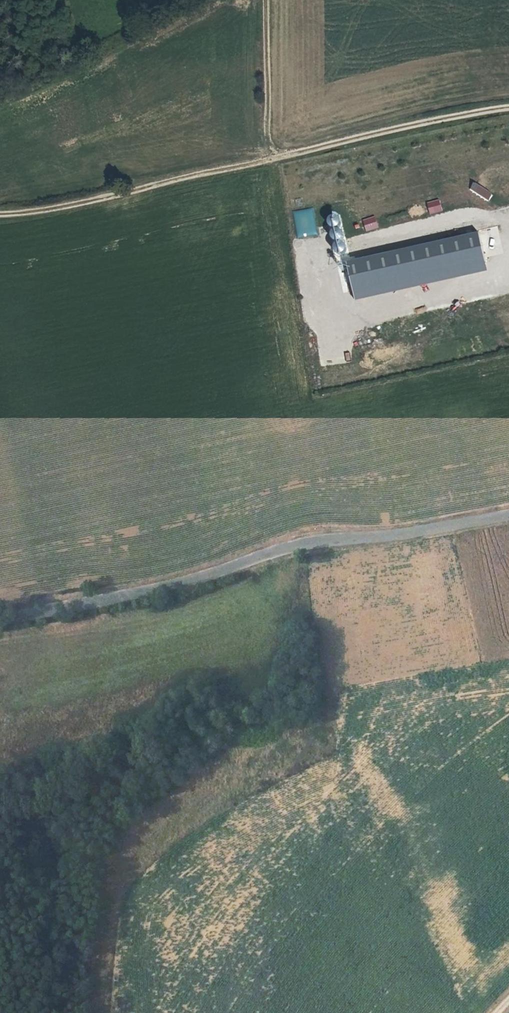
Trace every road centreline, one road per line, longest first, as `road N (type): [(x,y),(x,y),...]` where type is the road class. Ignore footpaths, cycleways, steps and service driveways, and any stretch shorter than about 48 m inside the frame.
road 1 (track): [(508,107),(0,213)]
road 2 (residential): [(0,617),(140,594),(306,548),(508,518)]

